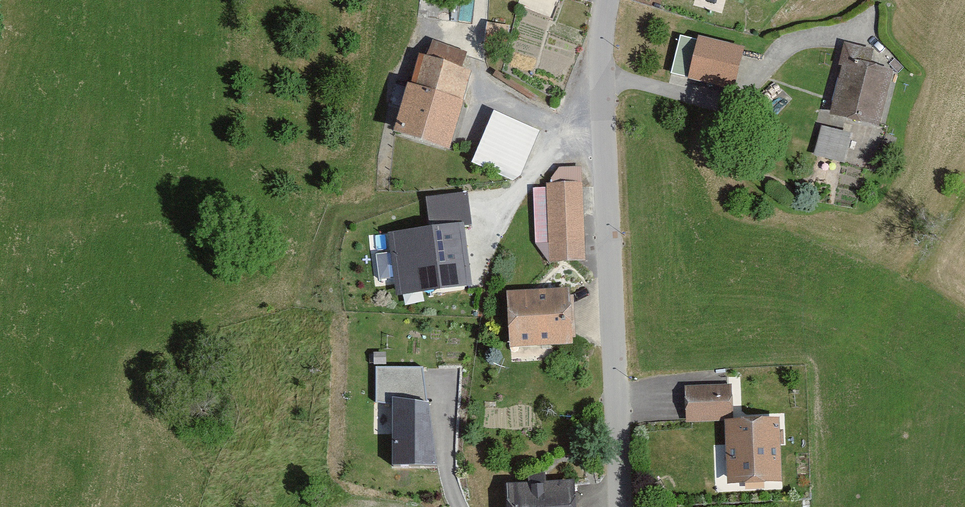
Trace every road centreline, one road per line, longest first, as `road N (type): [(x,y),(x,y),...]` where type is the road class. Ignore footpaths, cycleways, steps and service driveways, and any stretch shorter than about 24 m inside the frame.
road 1 (residential): [(623,506),(609,0)]

